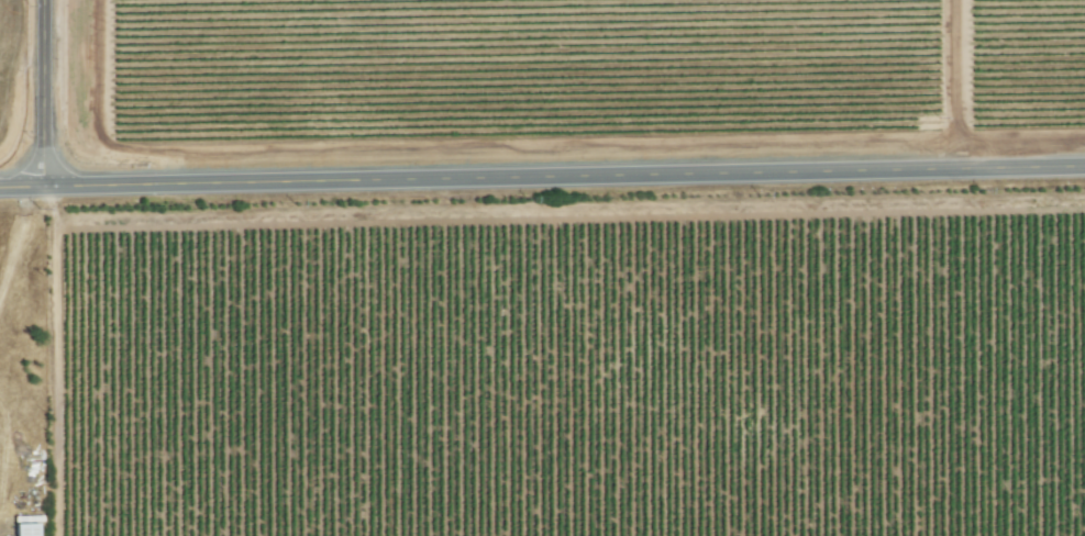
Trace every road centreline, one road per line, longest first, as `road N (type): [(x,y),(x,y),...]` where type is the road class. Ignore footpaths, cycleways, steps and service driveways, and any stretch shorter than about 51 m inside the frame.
road 1 (residential): [(0,186),(1084,168)]
road 2 (residential): [(48,186),(48,0)]
road 3 (residential): [(968,170),(966,0)]

